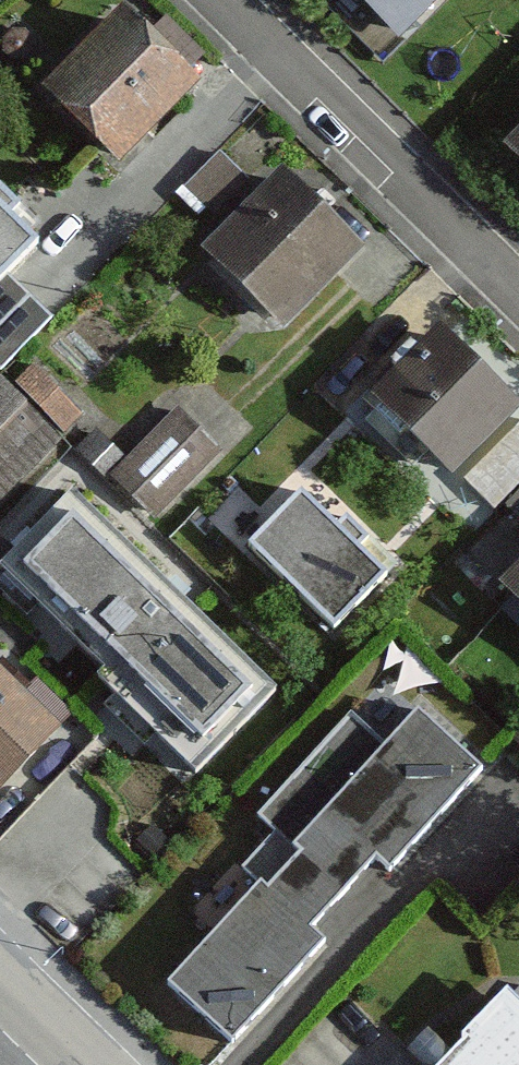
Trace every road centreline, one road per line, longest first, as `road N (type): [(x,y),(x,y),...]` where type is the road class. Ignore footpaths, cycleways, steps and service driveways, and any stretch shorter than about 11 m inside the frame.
road 1 (residential): [(218,0),(518,294)]

